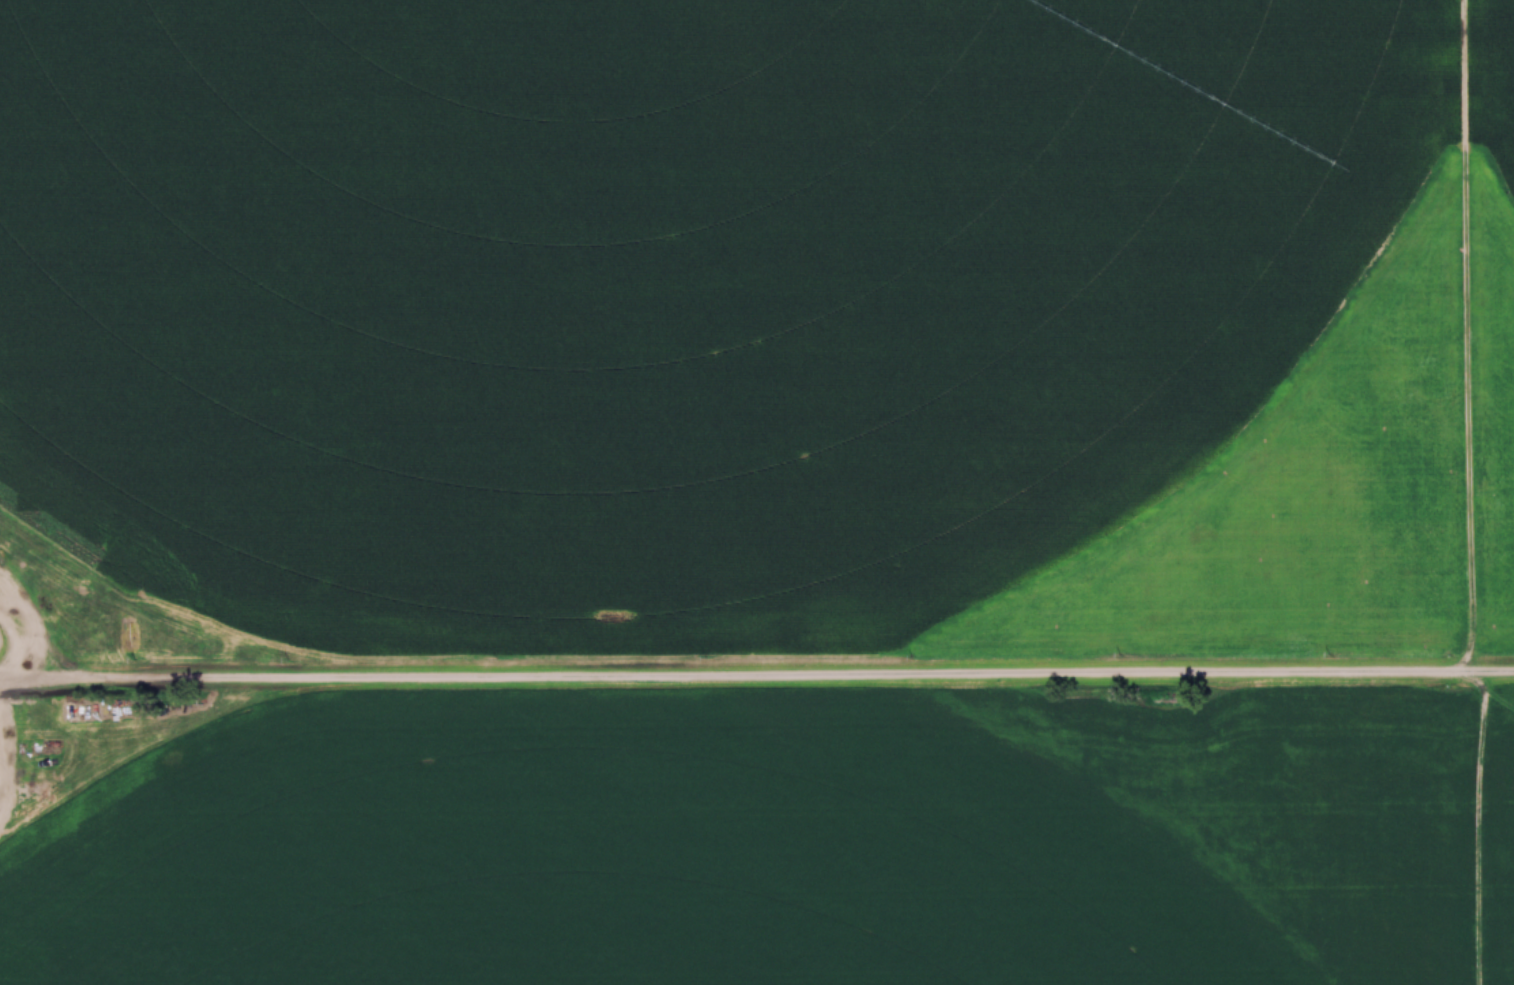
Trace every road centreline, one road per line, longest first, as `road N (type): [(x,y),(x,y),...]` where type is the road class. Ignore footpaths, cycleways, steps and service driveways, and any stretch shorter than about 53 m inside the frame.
road 1 (residential): [(1513,677),(0,683)]

